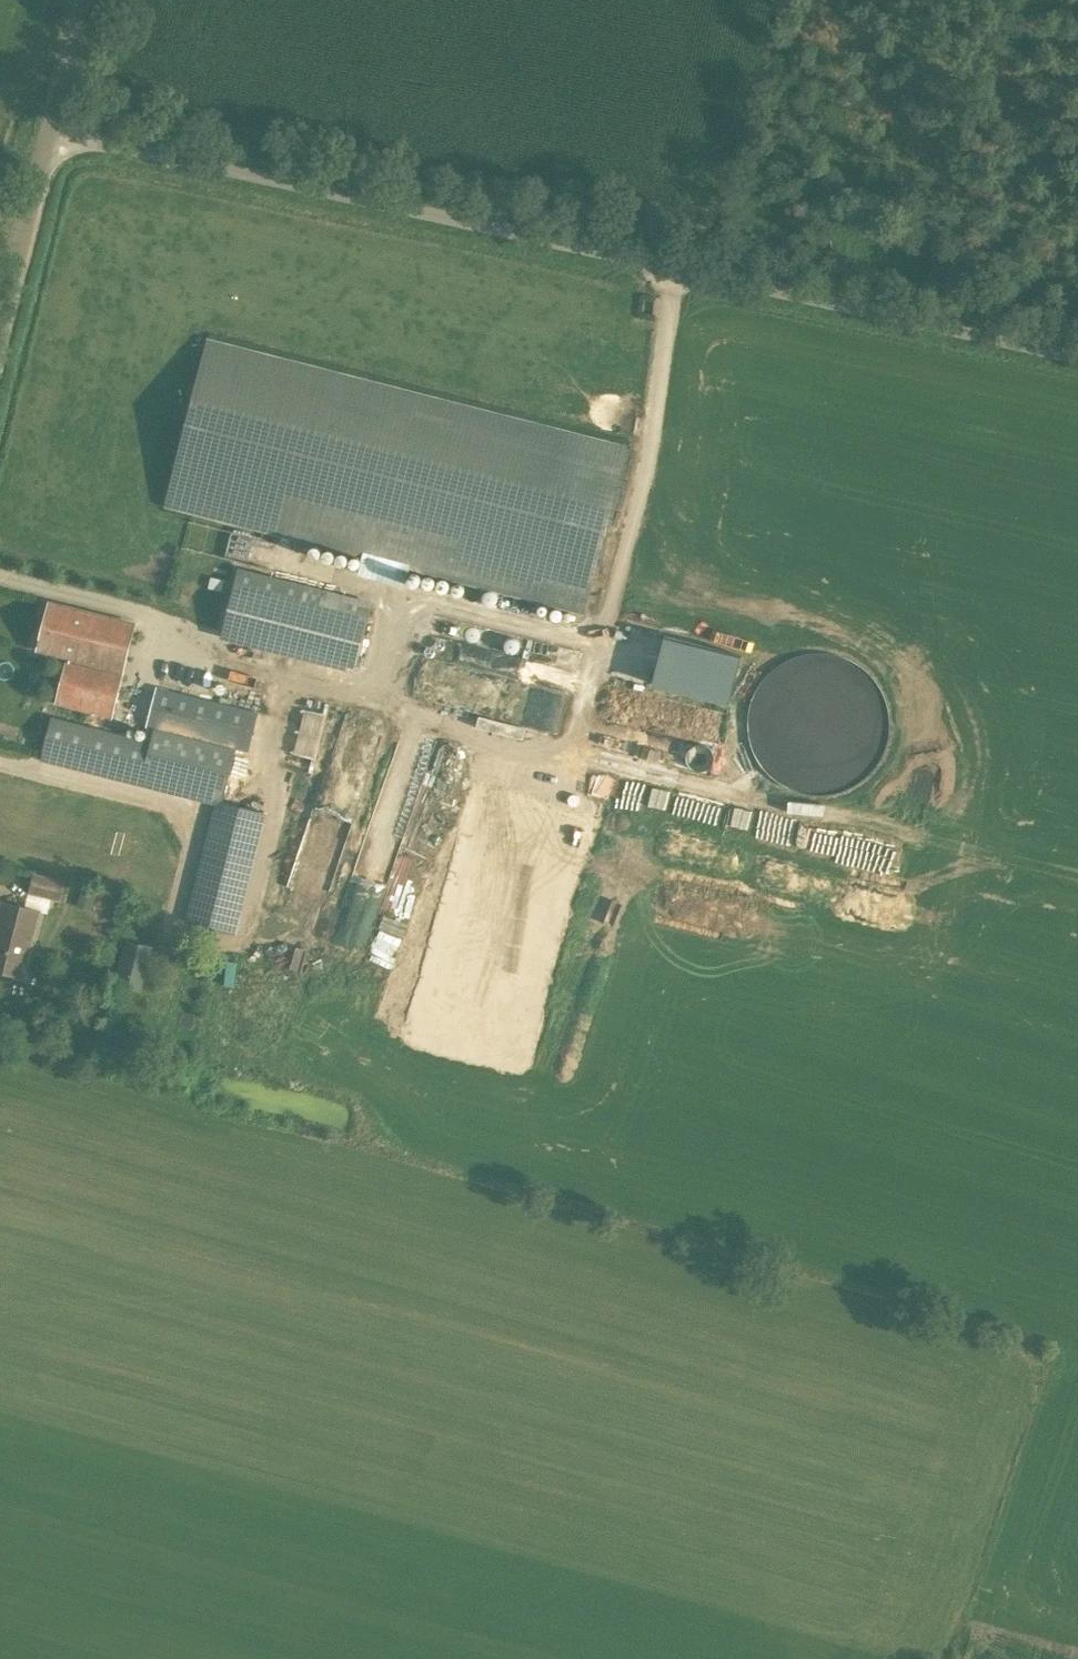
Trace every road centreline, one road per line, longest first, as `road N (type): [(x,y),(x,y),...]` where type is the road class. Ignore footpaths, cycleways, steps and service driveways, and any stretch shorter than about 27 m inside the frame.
road 1 (unclassified): [(52,129),(1077,357)]
road 2 (tertiary): [(0,336),(52,129)]
road 3 (tertiary): [(52,129),(84,0)]

